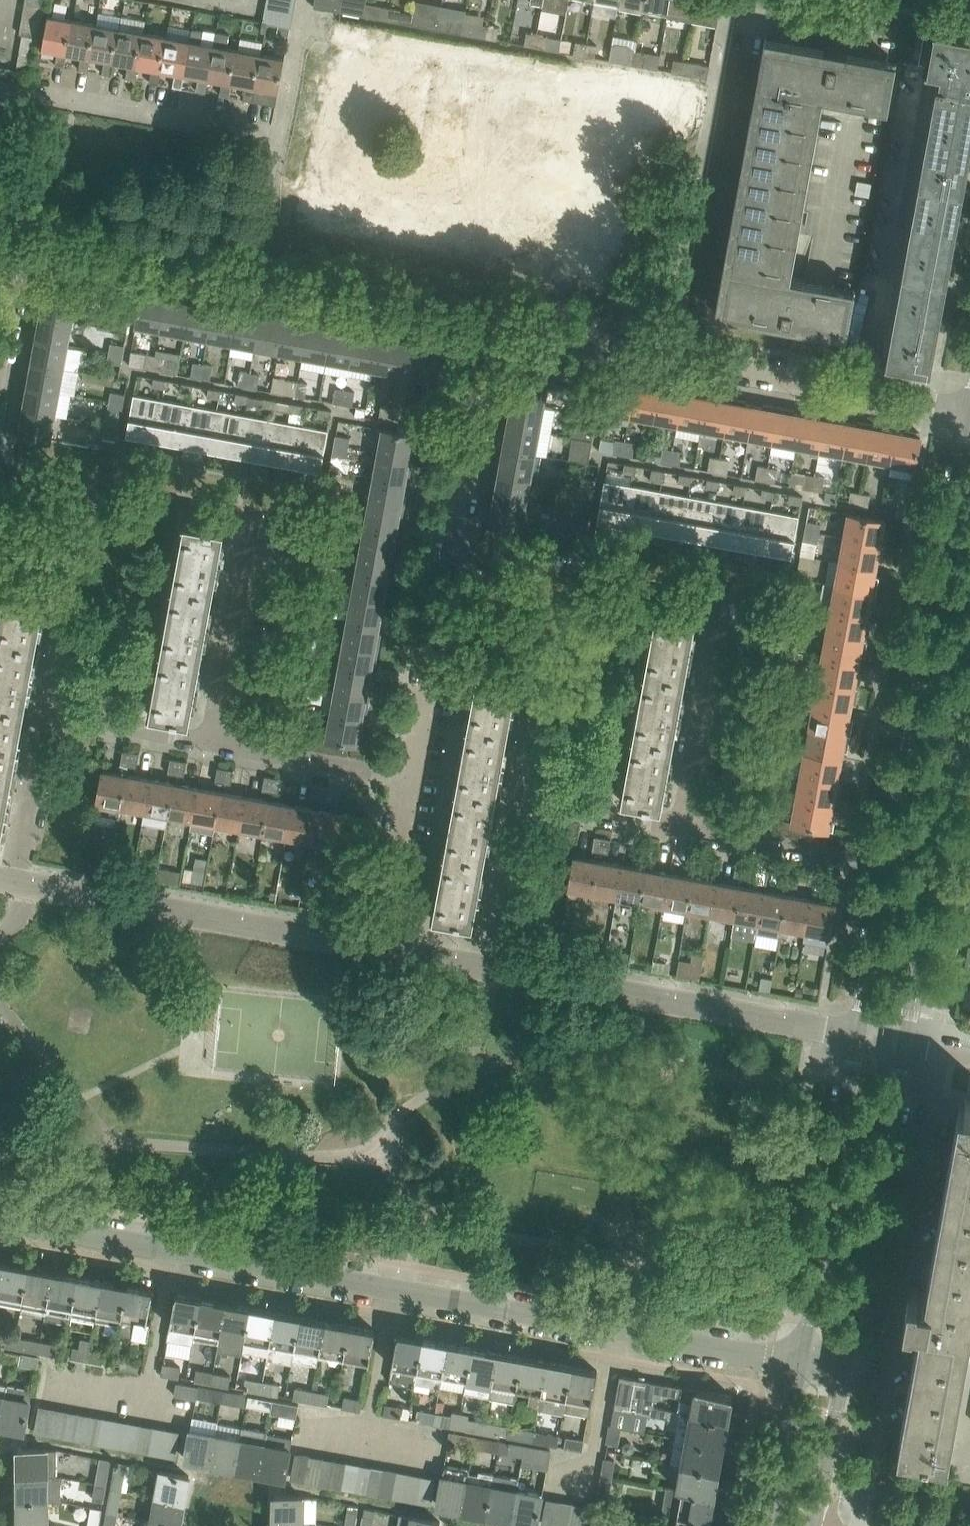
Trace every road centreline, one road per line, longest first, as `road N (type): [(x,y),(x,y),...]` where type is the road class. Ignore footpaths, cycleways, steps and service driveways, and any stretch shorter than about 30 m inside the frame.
road 1 (residential): [(800,1367),(0,1217)]
road 2 (residential): [(681,822),(721,603),(451,552)]
road 3 (unclassified): [(969,416),(491,326)]
road 4 (residential): [(864,1525),(946,1049)]
road 5 (unclassified): [(491,326),(16,239)]
road 6 (residential): [(210,742),(247,538),(236,515),(0,464)]
road 7 (residential): [(969,416),(887,859)]
road 8 (residential): [(852,1035),(482,969)]
road 9 (residential): [(380,950),(13,882)]
road 10 (residential): [(905,1043),(969,678)]
road 11 (residential): [(845,1376),(905,1043)]
road 12 (residential): [(852,1035),(800,1367)]
road 13 (unclassified): [(0,86),(281,135)]
road 14 (residential): [(410,780),(451,552)]
road 15 (residential): [(451,552),(491,326)]
road 16 (residential): [(887,859),(681,822)]
road 17 (residential): [(410,780),(210,742)]
road 18 (residential): [(887,859),(852,1035)]
road 19 (residential): [(482,969),(514,793)]
road 20 (residential): [(13,882),(44,710)]
road 21 (residential): [(380,950),(410,780)]
road 22 (residential): [(681,822),(514,793)]
road 23 (residential): [(210,742),(44,710)]
road 24 (residential): [(800,1367),(768,1525)]
road 25 (residential): [(816,1525),(845,1376)]

